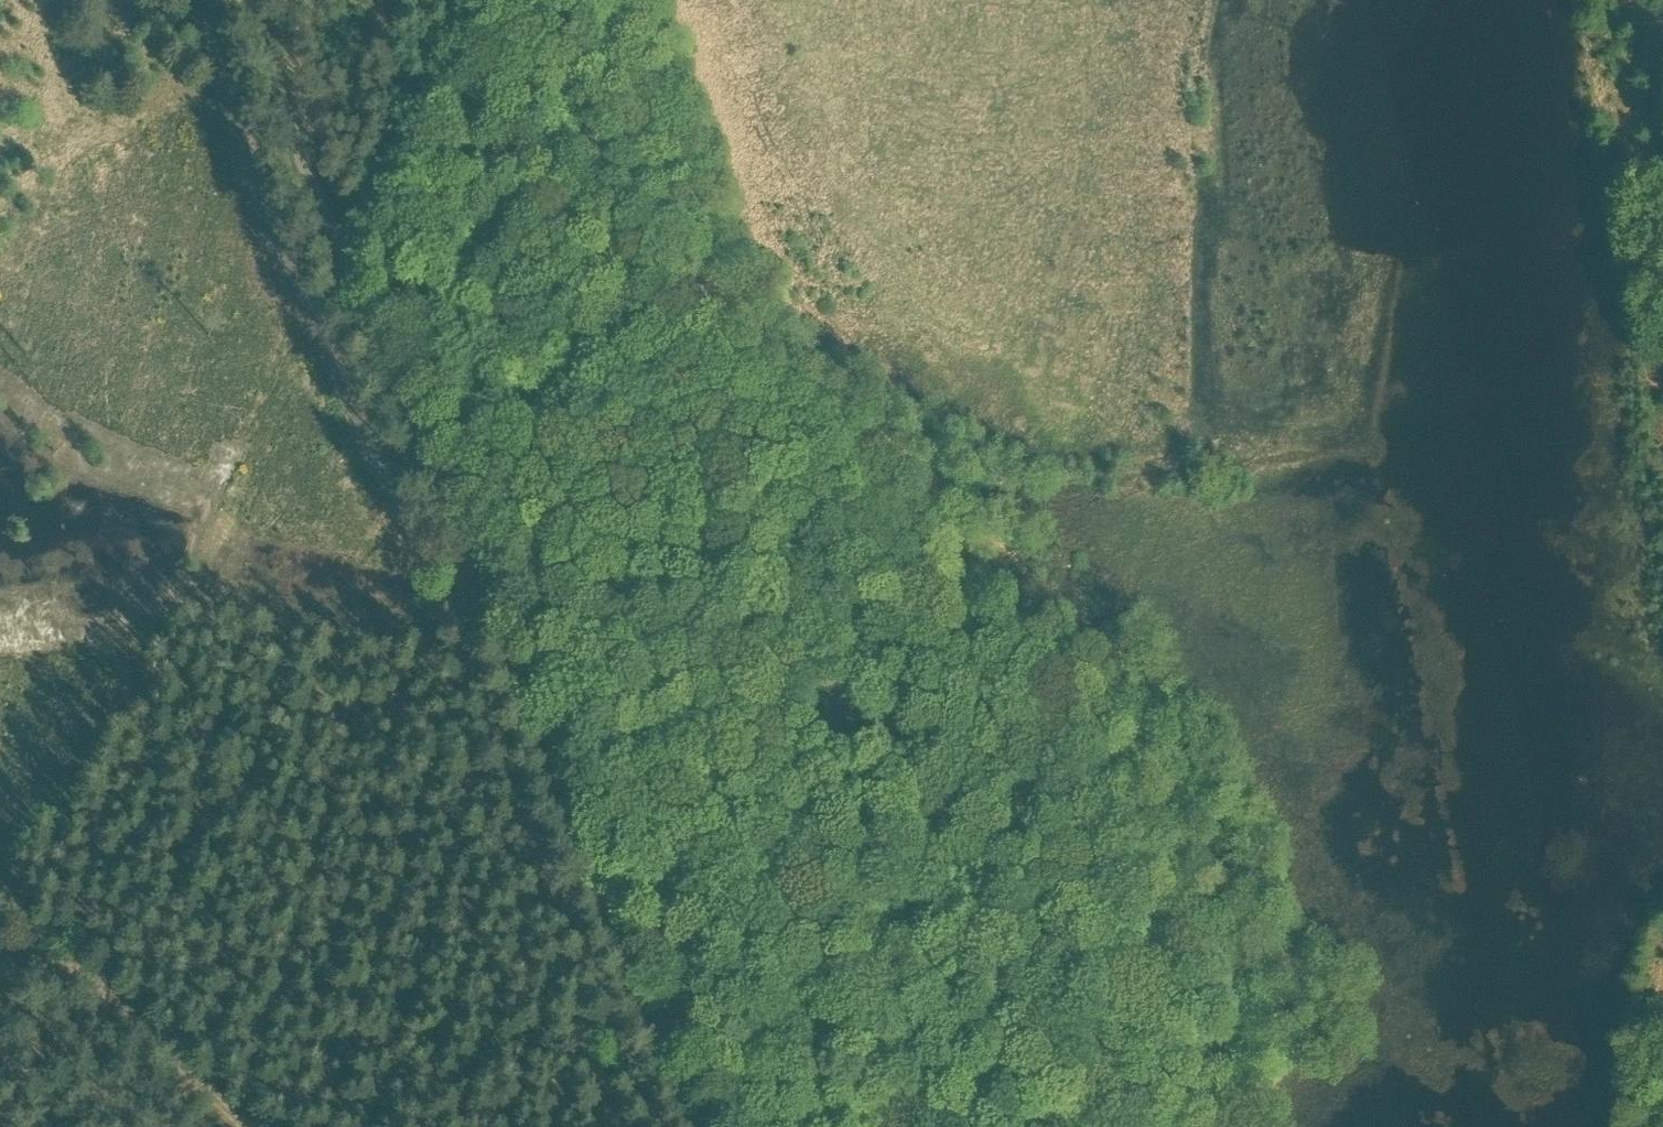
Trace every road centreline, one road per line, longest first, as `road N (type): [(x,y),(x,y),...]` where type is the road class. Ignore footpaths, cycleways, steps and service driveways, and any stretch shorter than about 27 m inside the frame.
road 1 (unclassified): [(695,1126),(321,206),(245,0)]
road 2 (track): [(252,1126),(0,887)]

